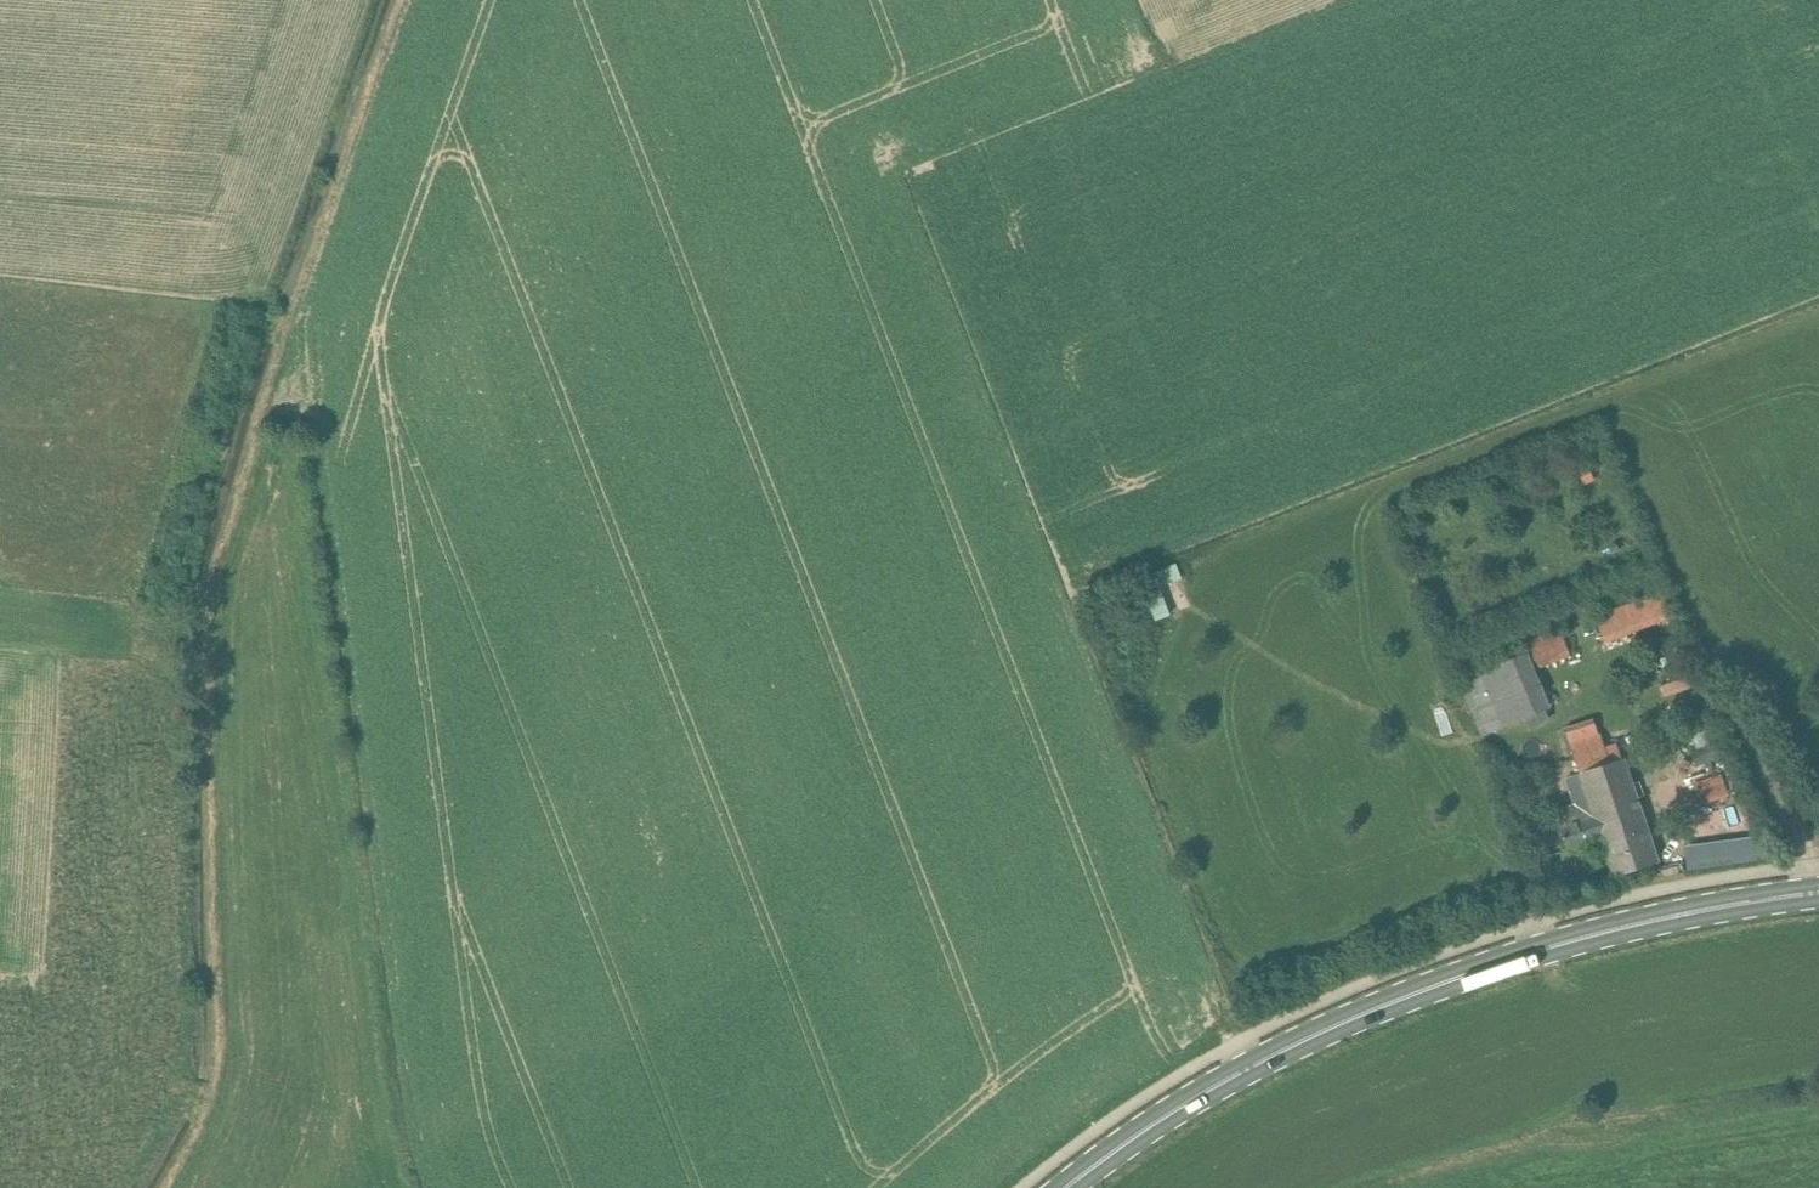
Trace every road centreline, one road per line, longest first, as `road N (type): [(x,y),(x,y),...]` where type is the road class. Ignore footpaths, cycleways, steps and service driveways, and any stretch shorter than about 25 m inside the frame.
road 1 (primary): [(1067,1187),(1150,1126),(1370,1010),(1541,951),(1672,916),(1818,891)]

